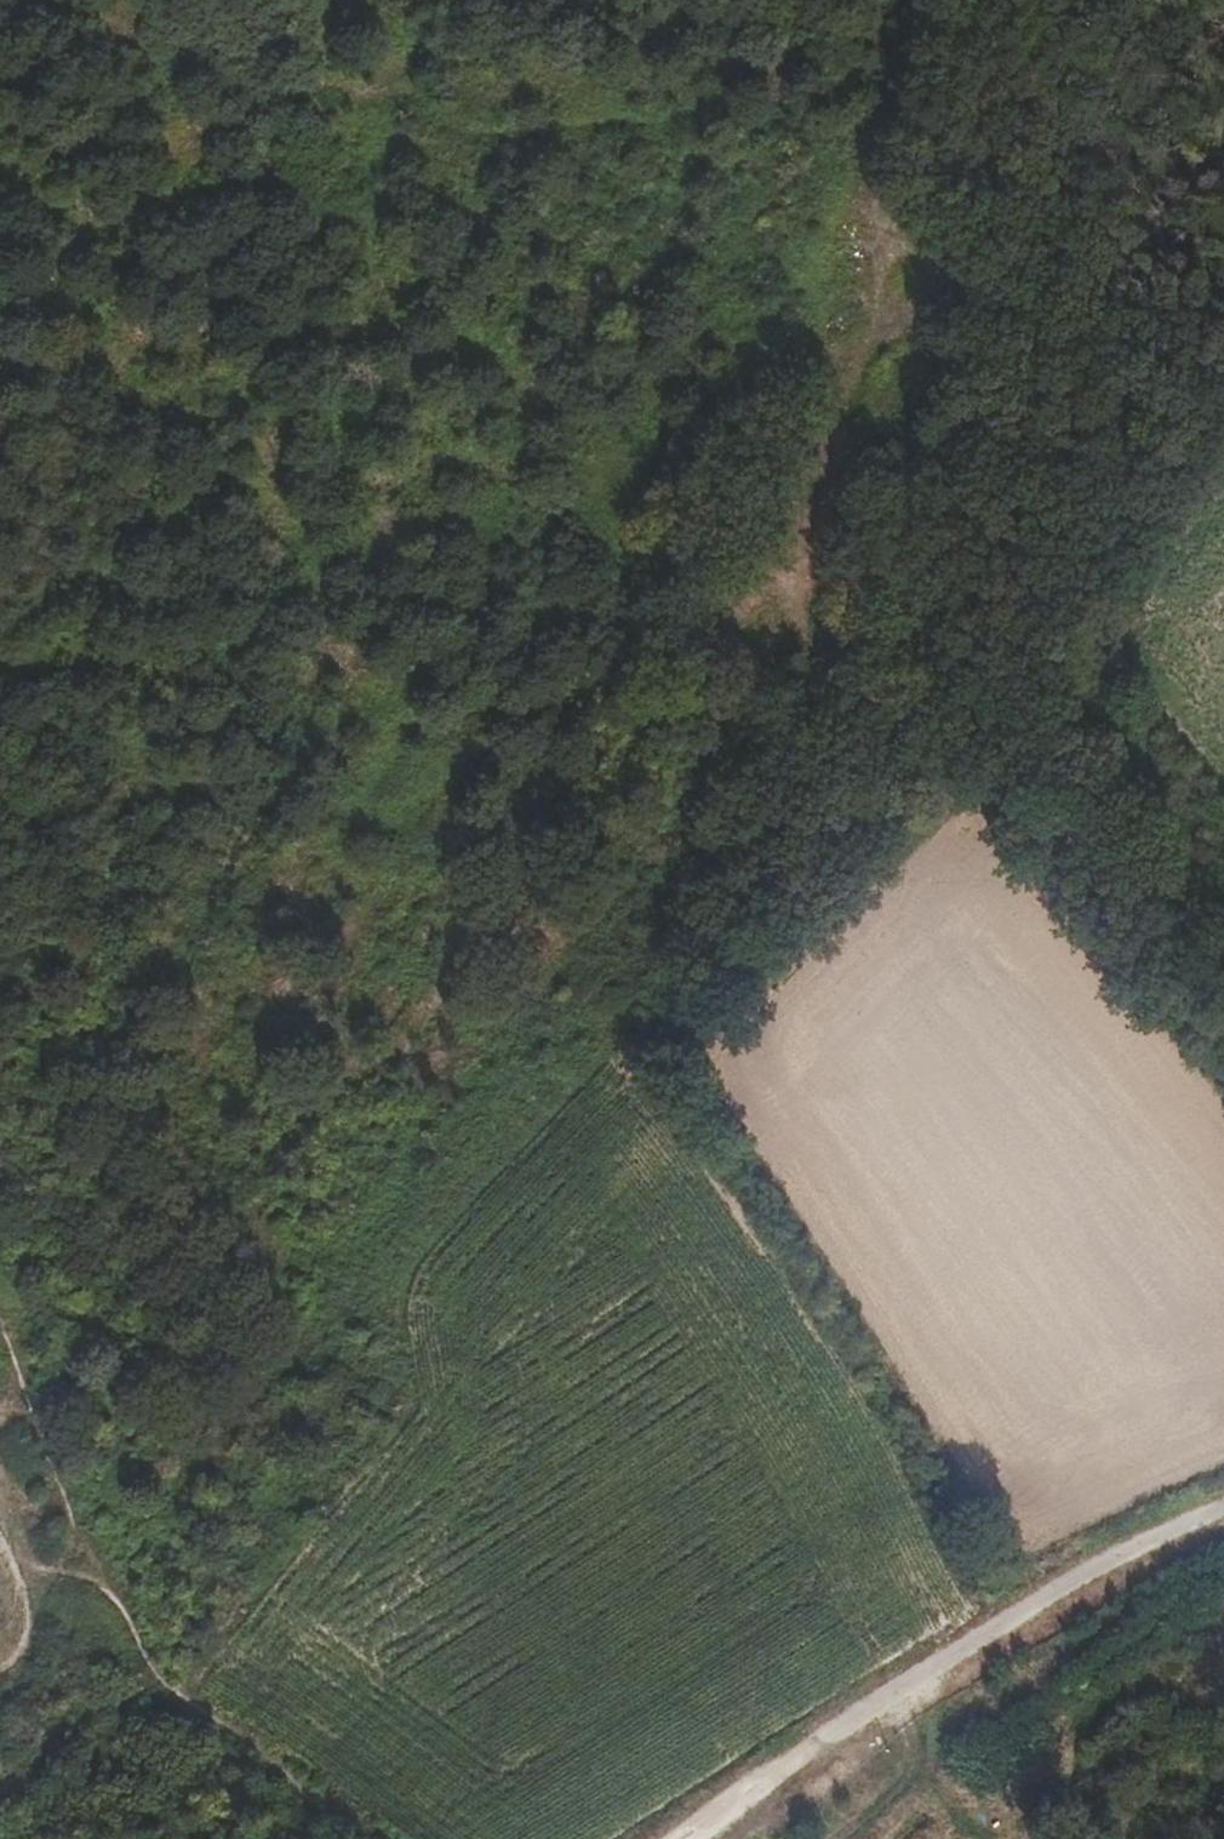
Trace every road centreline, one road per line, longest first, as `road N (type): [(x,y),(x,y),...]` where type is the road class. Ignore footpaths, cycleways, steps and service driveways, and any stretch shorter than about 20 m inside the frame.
road 1 (track): [(695,1838),(1008,1620),(1223,1523)]

